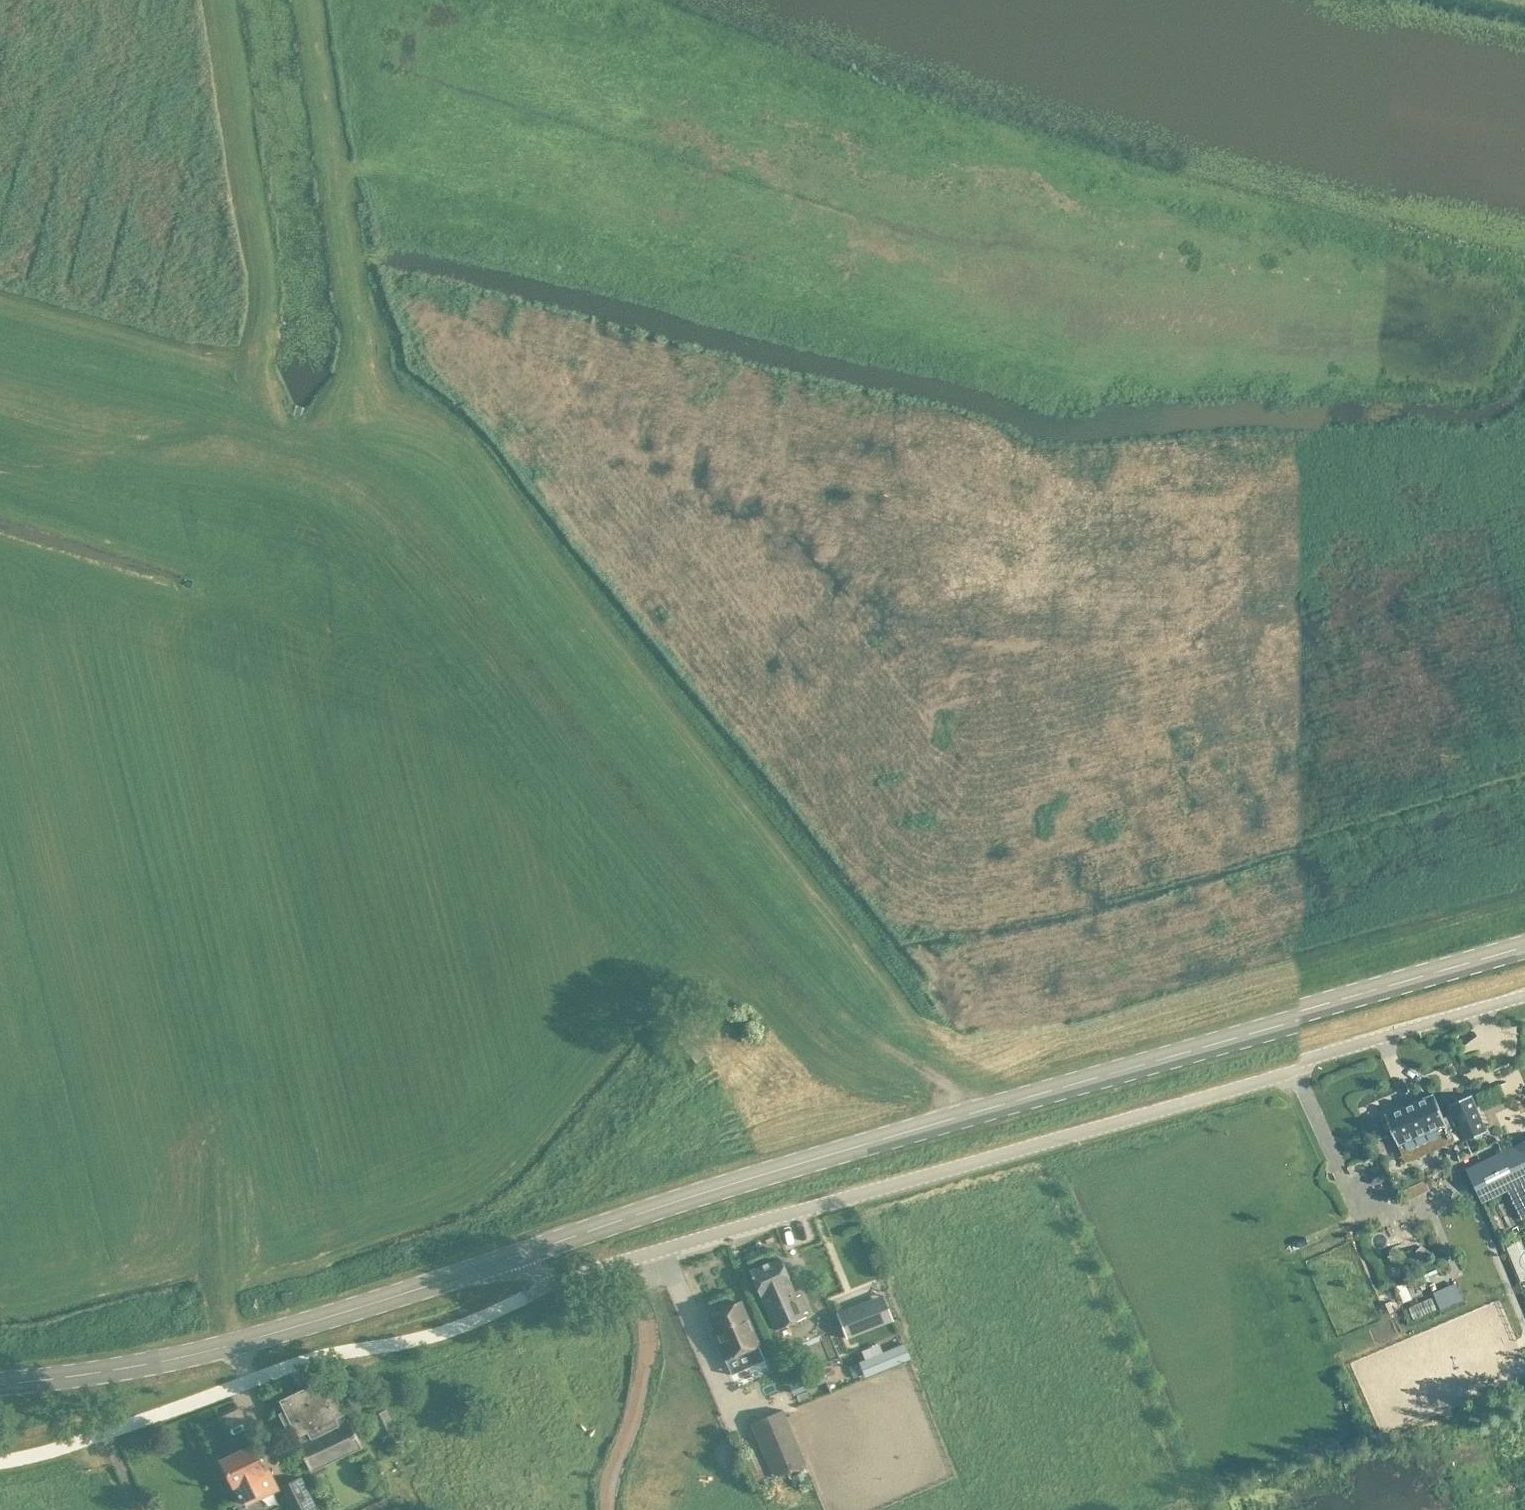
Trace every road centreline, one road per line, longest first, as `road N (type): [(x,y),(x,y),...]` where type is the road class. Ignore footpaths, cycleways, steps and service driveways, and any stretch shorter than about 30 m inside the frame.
road 1 (track): [(978,1100),(835,999),(444,523),(408,491),(313,438),(0,355)]
road 2 (secondary): [(484,1259),(792,1155),(1524,945)]
road 3 (unclassified): [(484,1259),(572,1267),(1524,996)]
road 4 (secondary): [(0,1372),(233,1336),(484,1259)]

